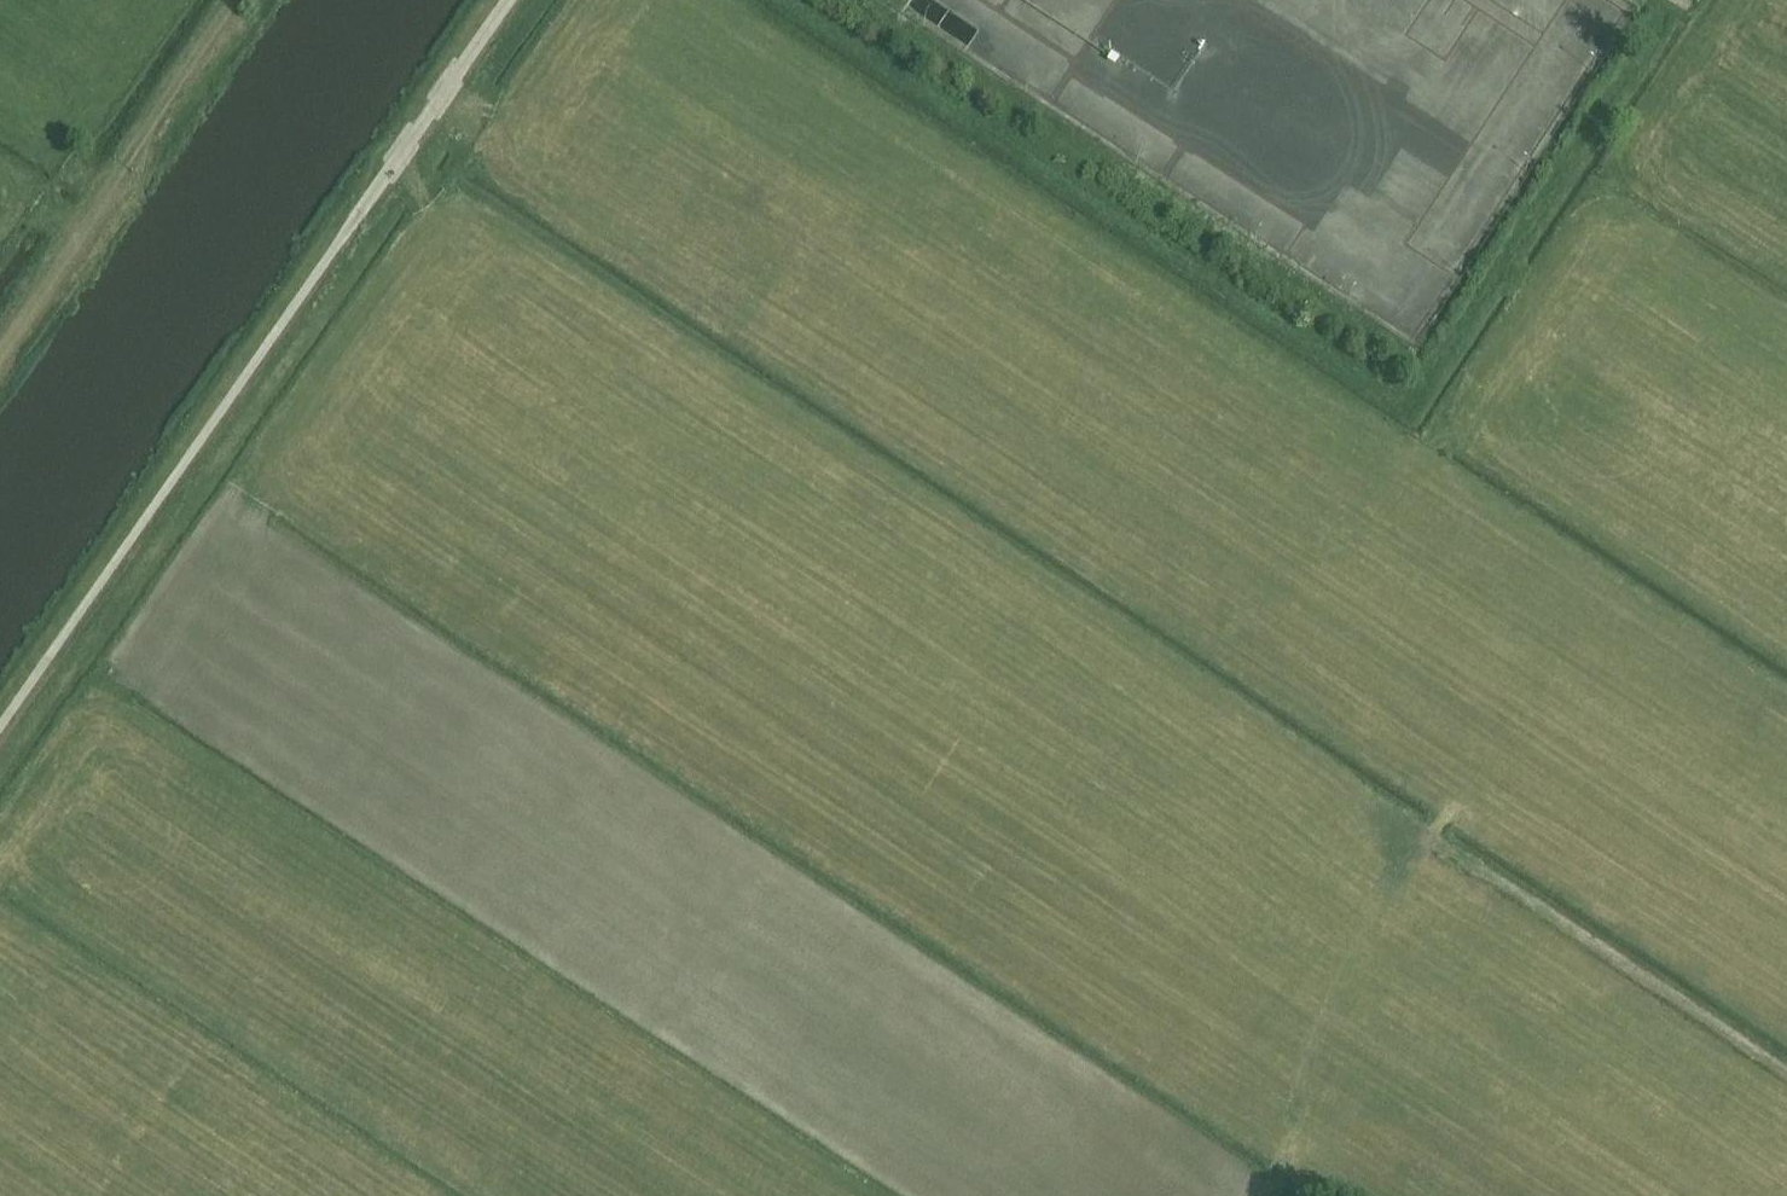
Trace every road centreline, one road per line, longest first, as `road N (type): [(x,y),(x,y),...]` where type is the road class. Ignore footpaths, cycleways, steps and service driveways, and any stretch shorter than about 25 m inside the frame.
road 1 (track): [(245,0),(0,348)]
road 2 (unclassified): [(376,187),(507,0)]

